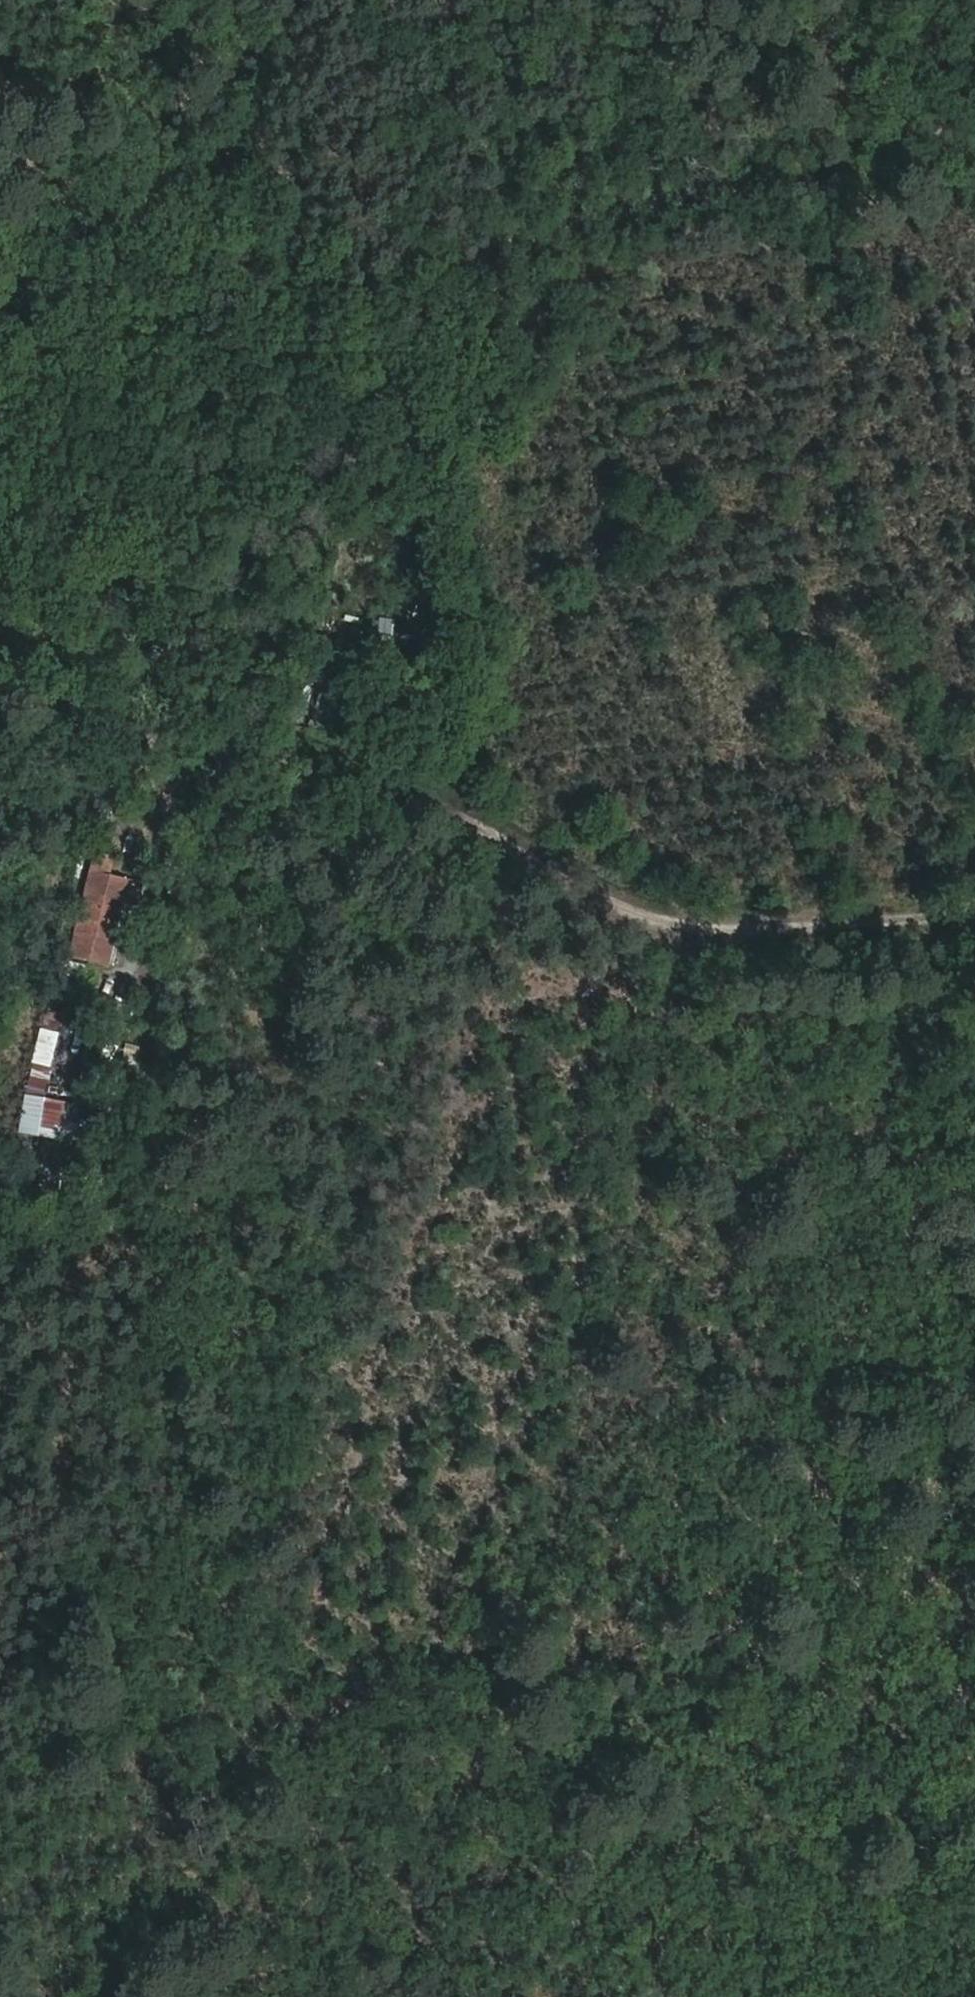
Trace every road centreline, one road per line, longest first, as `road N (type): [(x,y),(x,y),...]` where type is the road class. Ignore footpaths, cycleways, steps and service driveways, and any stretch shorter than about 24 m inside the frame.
road 1 (track): [(0,709),(367,767),(465,814),(586,890),(661,920),(749,937),(974,913)]

